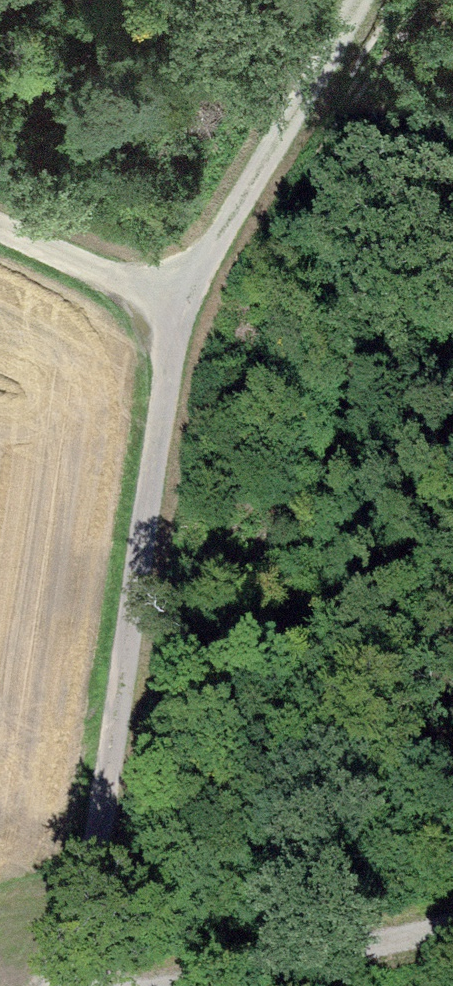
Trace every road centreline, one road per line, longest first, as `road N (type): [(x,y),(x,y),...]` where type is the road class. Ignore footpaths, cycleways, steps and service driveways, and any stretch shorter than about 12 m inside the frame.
road 1 (track): [(64,985),(109,860),(201,302),(0,226)]
road 2 (track): [(366,0),(201,302)]
road 3 (track): [(452,921),(141,985)]

